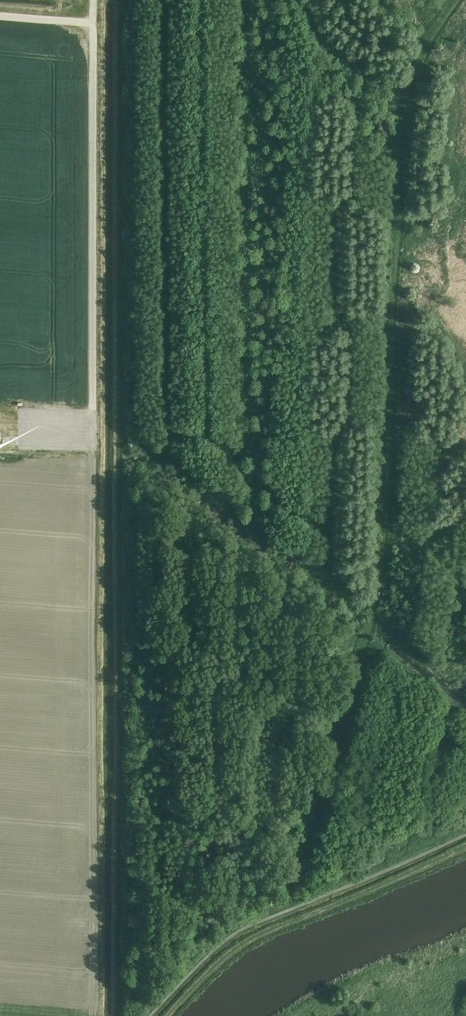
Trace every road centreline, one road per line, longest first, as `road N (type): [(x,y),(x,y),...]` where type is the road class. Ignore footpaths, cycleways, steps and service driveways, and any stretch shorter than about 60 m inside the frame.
road 1 (track): [(119,0),(103,1015)]
road 2 (track): [(285,911),(379,590),(410,155),(432,41),(458,0)]

